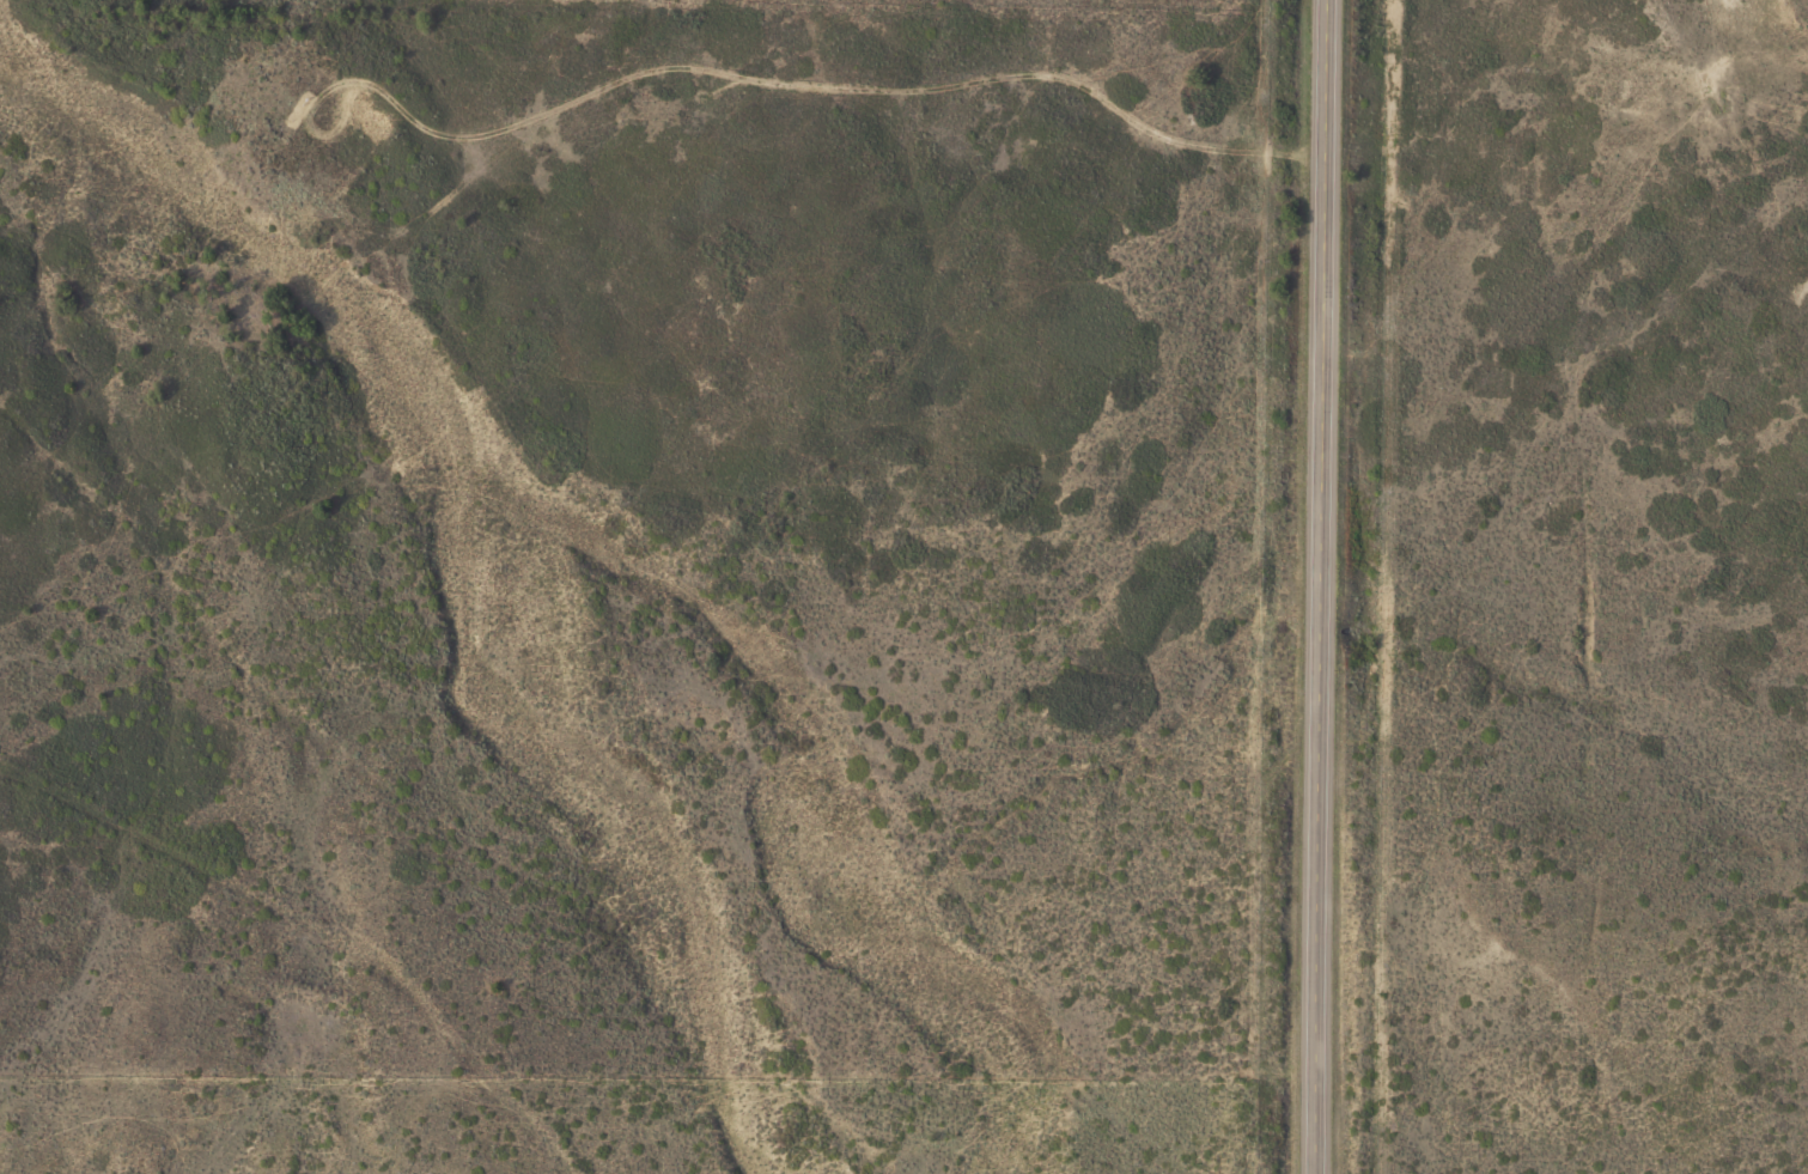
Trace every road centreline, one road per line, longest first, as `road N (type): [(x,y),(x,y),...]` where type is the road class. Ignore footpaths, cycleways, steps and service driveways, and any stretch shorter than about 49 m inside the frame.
road 1 (secondary): [(1342,0),(1334,1173)]

